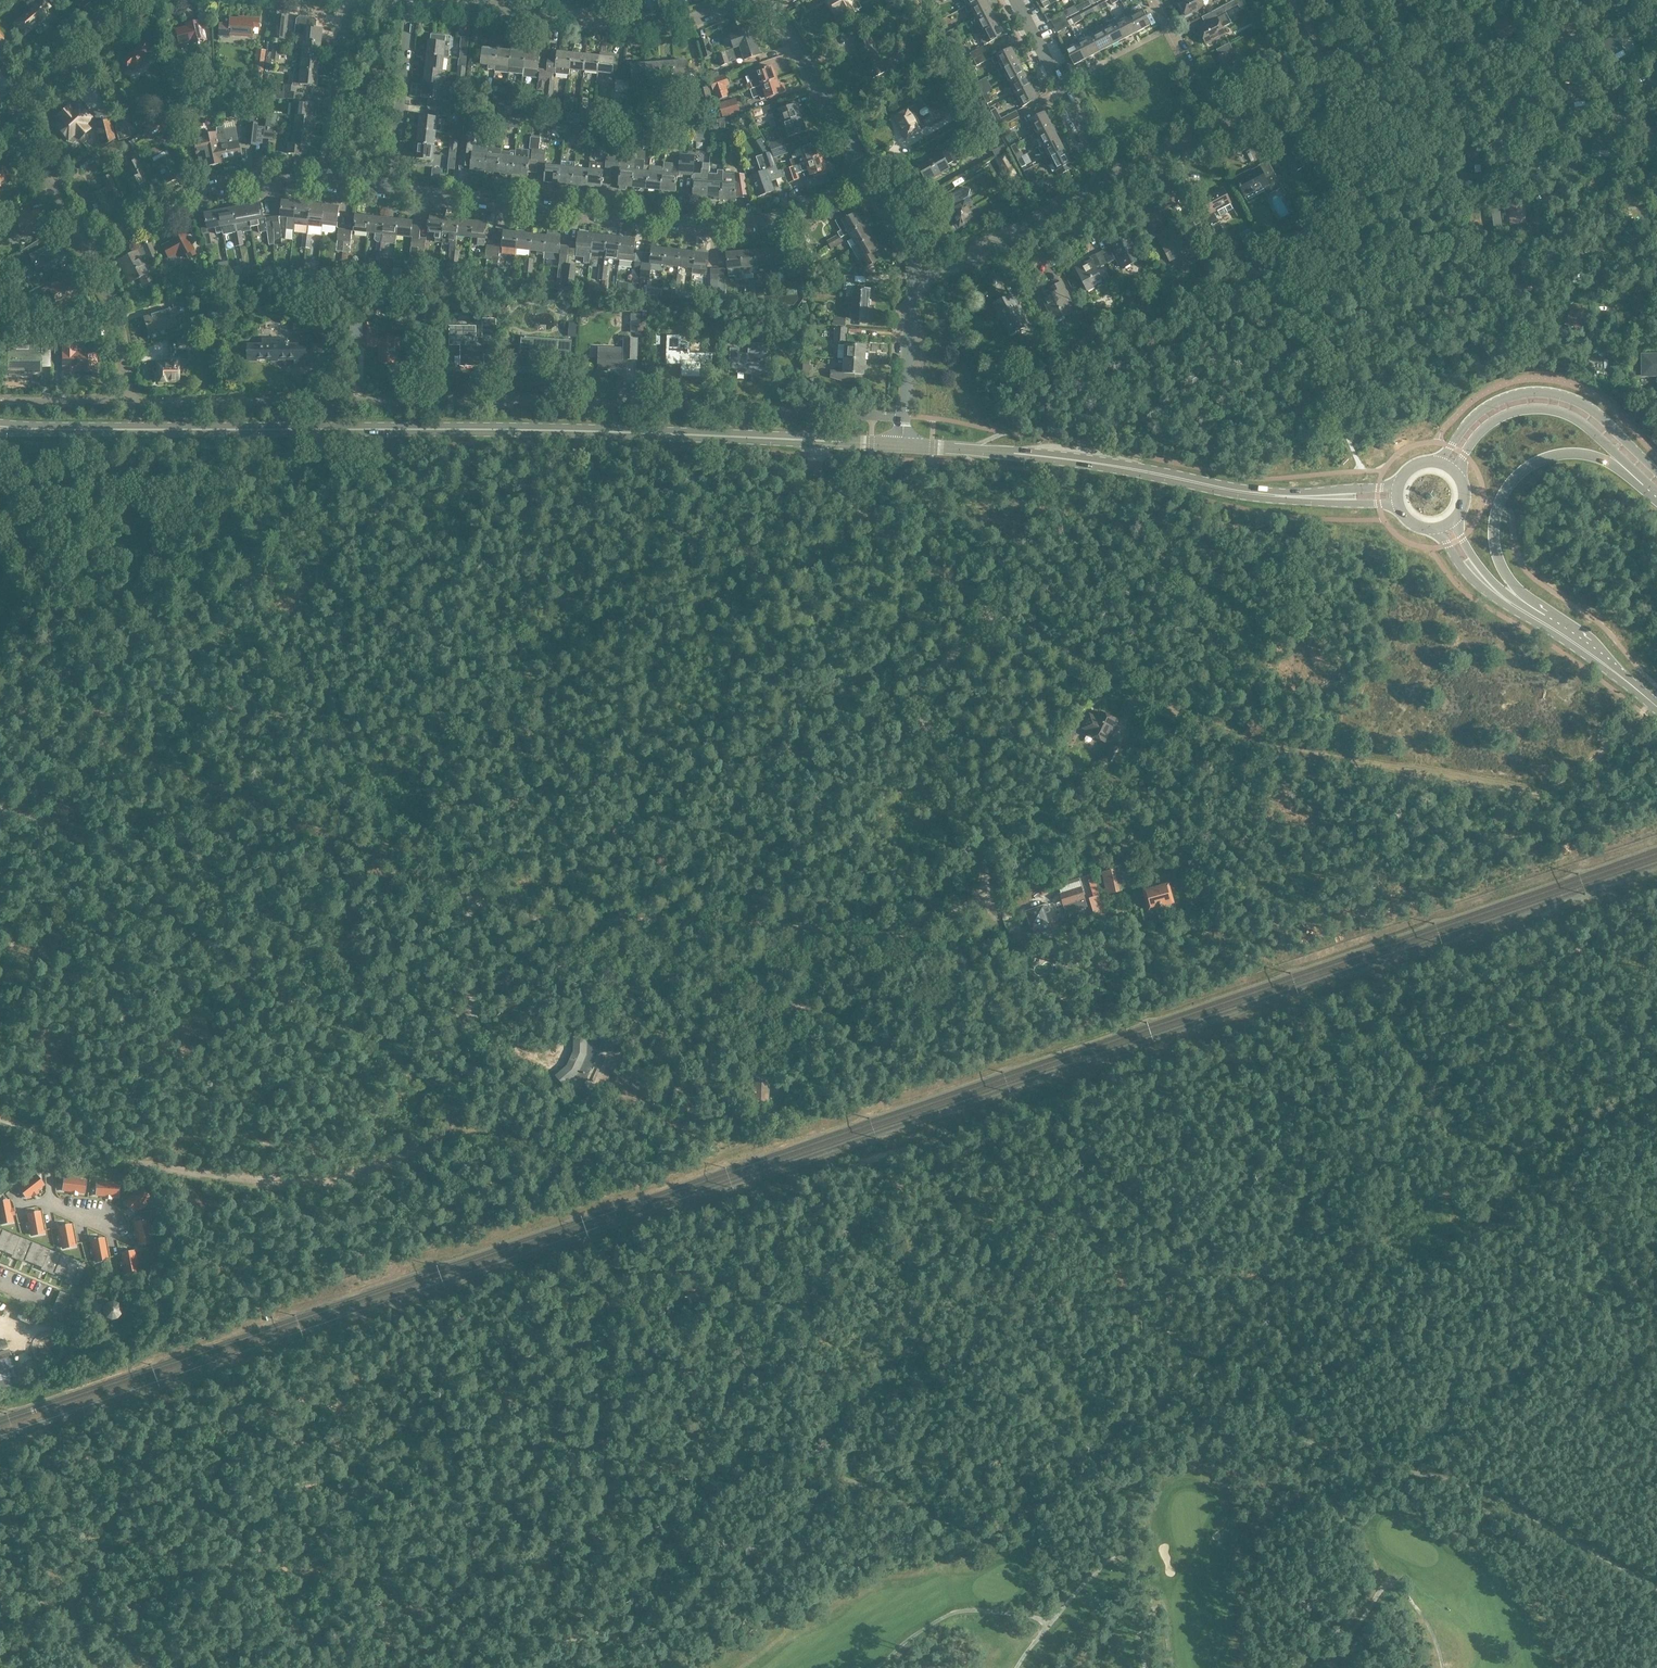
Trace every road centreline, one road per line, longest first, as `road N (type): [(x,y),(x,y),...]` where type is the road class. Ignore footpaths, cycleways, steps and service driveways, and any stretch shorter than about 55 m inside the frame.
road 1 (secondary): [(815,441),(473,429),(0,428)]
road 2 (residential): [(903,416),(126,403)]
road 3 (track): [(274,814),(540,919),(753,923),(898,938),(931,928)]
road 4 (track): [(54,1147),(90,1160),(281,1183),(351,1175),(435,1136),(451,1119),(475,898)]
road 5 (track): [(1380,979),(1227,1033),(1142,1072),(1082,1086),(787,1192)]
road 6 (track): [(803,484),(768,501),(716,597),(649,674),(563,719),(535,746),(507,835),(475,898)]
road 7 (residential): [(815,441),(814,465),(827,483),(951,581),(1218,724)]
road 8 (residential): [(395,190),(740,224),(786,215),(866,176)]
road 9 (track): [(1218,724),(1301,753),(1541,791),(1573,779),(1640,712)]
road 10 (secondary): [(1327,496),(1261,494),(1061,459),(901,445)]
road 11 (primary): [(1529,614),(1494,539),(1498,507),(1514,479),(1543,459),(1578,453),(1651,488)]
road 12 (track): [(0,703),(274,814)]
road 13 (track): [(1656,887),(1380,979)]
road 14 (residential): [(728,0),(665,19),(454,0)]
road 15 (primary): [(1656,472),(1587,406),(1544,392),(1488,406),(1438,462)]
road 16 (residential): [(86,244),(216,183),(330,185)]
road 17 (primary): [(1456,472),(1494,421),(1543,409),(1582,423),(1651,488)]
road 18 (track): [(663,1555),(624,1523),(605,1487),(605,1328)]
road 19 (residential): [(913,285),(1111,182)]
road 20 (residential): [(1111,182),(1018,0)]
road 21 (residential): [(866,176),(771,0)]
road 22 (residential): [(395,190),(410,0)]
road 23 (residential): [(1221,125),(1313,78),(1321,54),(1296,0)]
road 24 (residential): [(343,0),(330,185)]
road 25 (residential): [(153,0),(93,37),(6,112)]
road 26 (residential): [(126,403),(119,312),(86,244)]
road 27 (primary): [(1529,614),(1656,707)]
road 28 (residential): [(86,244),(6,112)]
road 29 (residential): [(1221,125),(1159,0)]
road 30 (residential): [(903,416),(913,285)]
road 31 (residential): [(1111,182),(1221,125)]
road 32 (residential): [(3,401),(126,403)]
road 33 (residential): [(913,285),(904,241),(866,176)]

